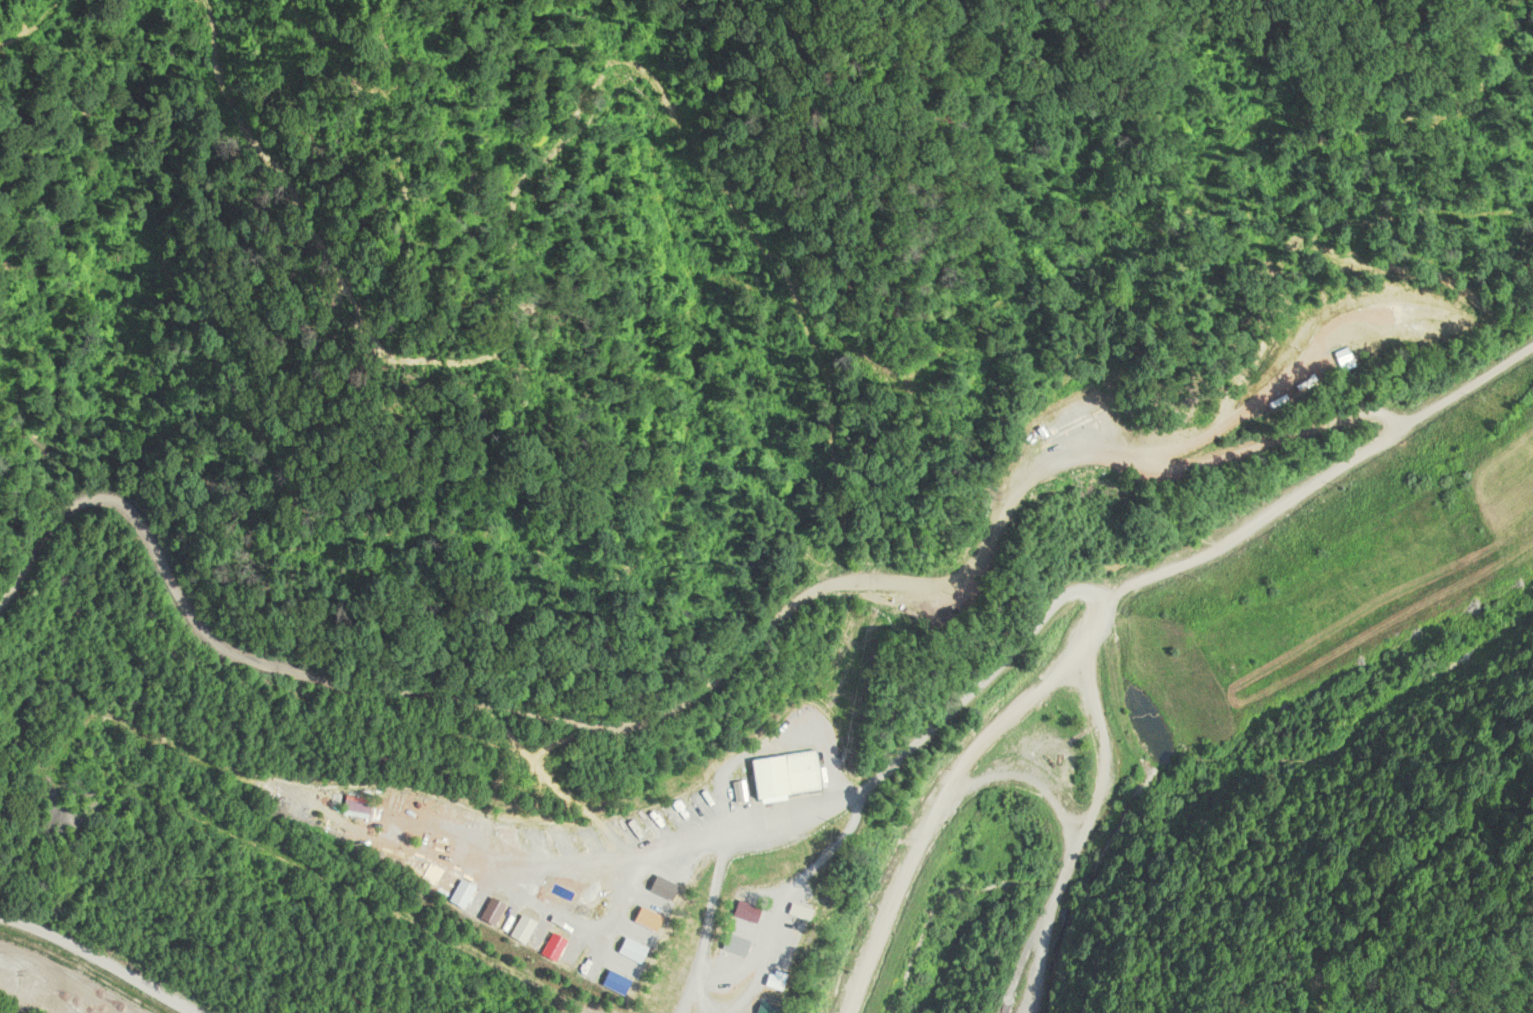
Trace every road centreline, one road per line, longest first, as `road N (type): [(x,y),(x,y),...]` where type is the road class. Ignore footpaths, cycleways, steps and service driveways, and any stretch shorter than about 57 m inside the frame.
road 1 (residential): [(0,920),(190,1012)]
road 2 (residential): [(849,1012),(865,959),(939,840)]

